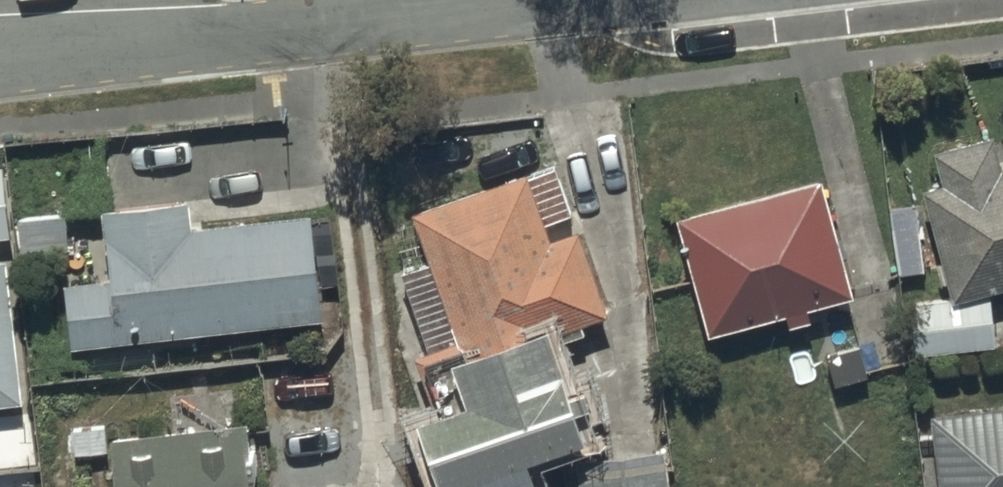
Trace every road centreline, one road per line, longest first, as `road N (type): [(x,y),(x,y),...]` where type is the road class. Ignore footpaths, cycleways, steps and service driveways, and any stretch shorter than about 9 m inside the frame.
road 1 (residential): [(0,55),(93,53),(553,0)]

